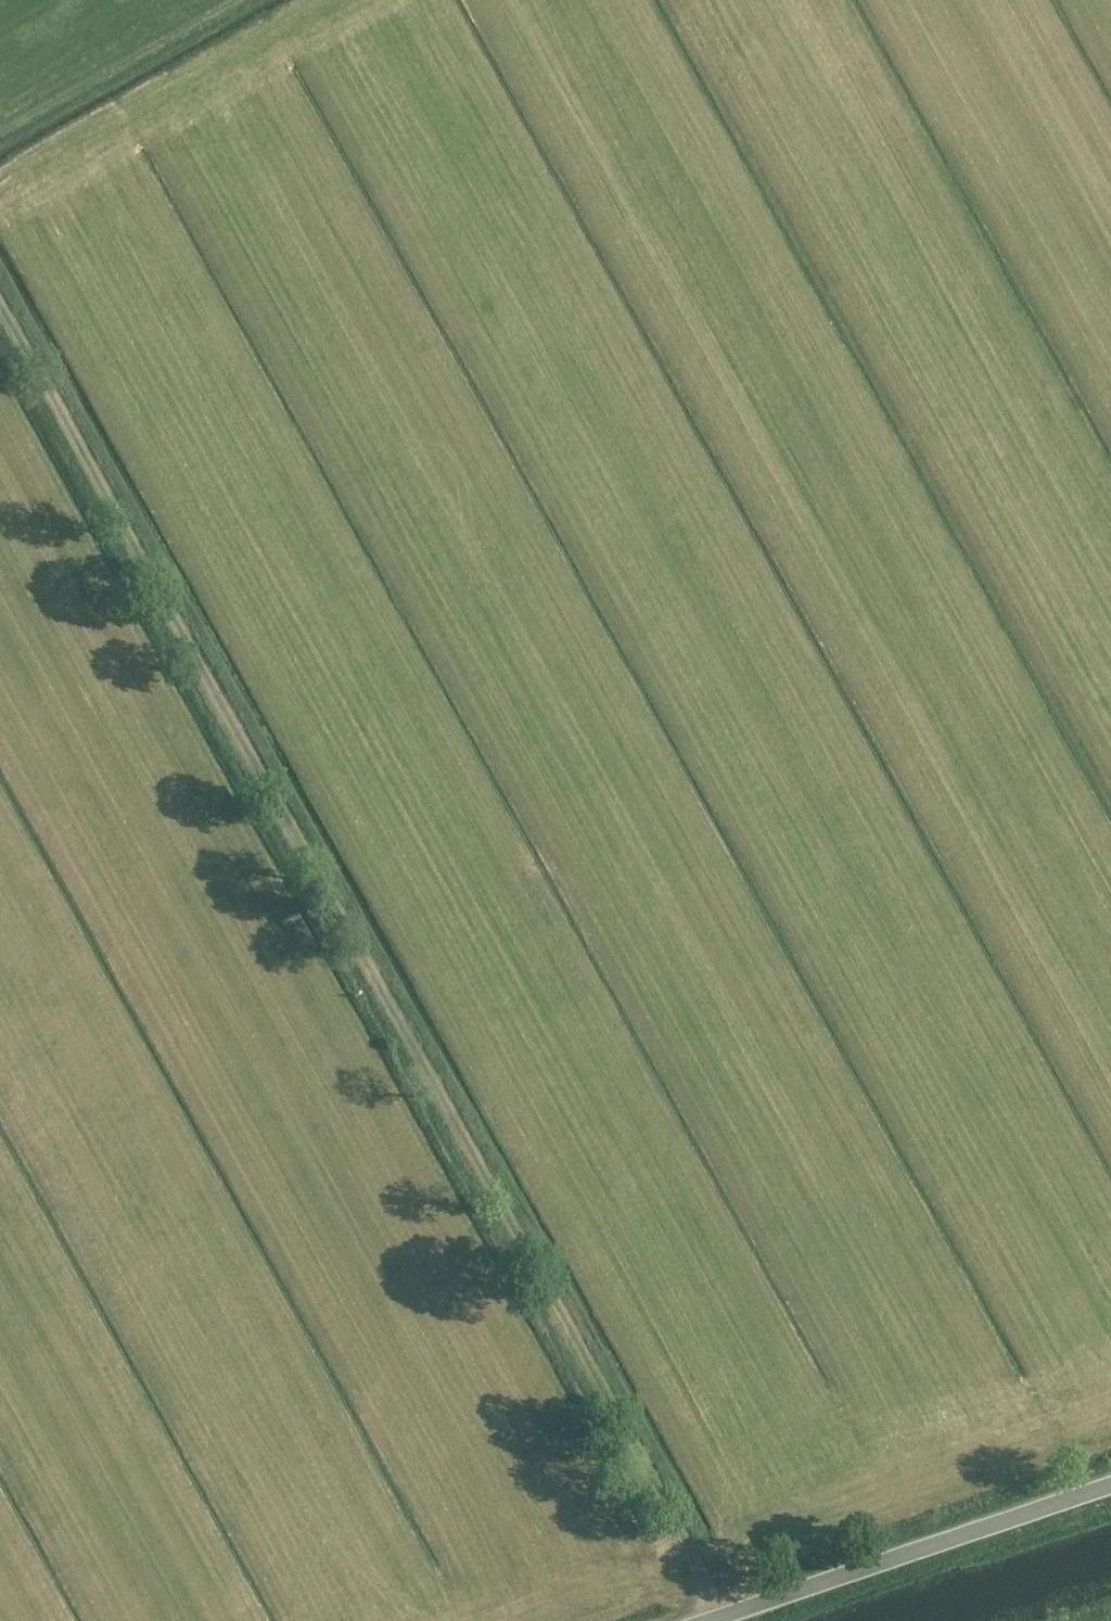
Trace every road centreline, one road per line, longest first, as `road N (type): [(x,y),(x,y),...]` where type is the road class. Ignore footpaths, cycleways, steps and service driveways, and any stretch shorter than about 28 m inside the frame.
road 1 (unclassified): [(709,1620),(1110,1485)]

